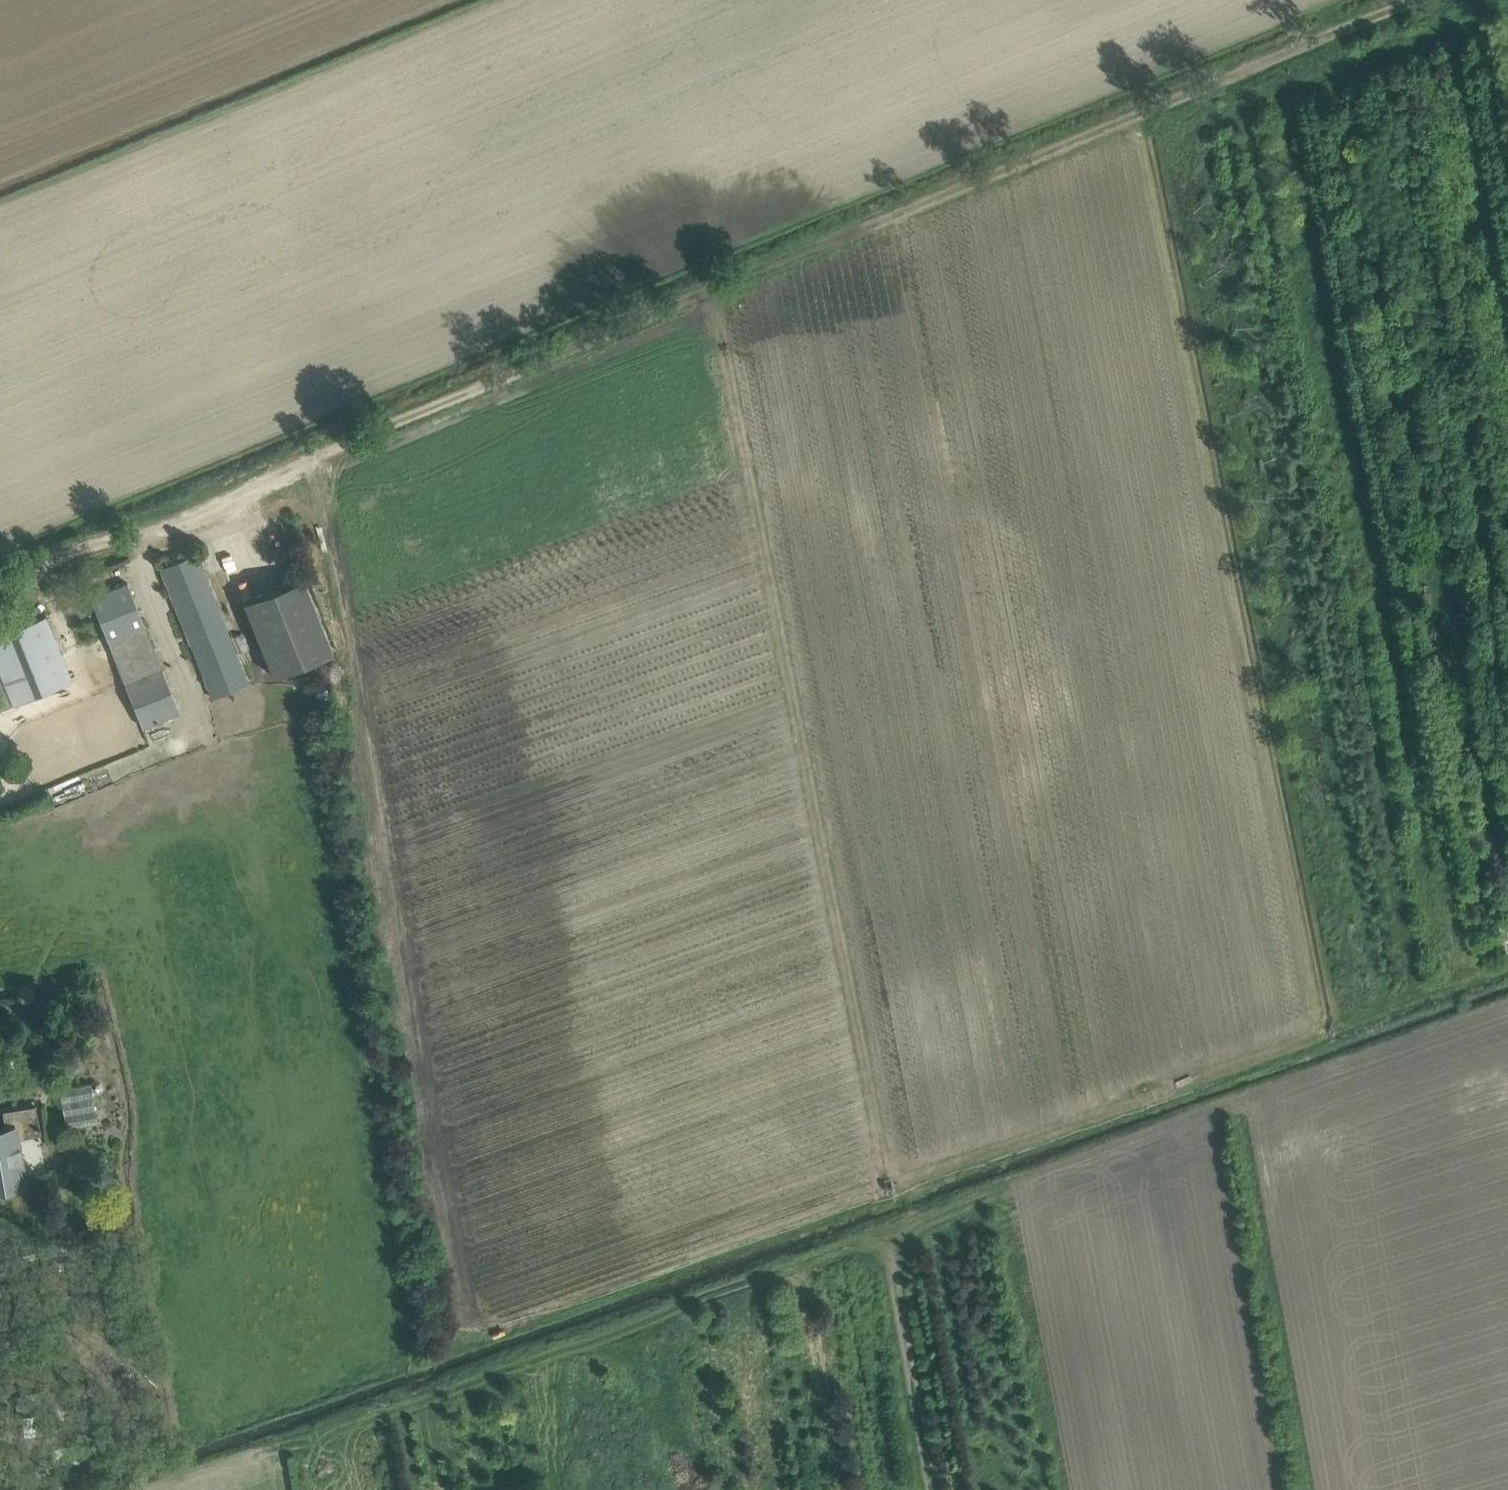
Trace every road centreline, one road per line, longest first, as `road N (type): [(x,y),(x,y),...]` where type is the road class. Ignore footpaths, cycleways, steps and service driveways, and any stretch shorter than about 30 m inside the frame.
road 1 (track): [(1441,0),(233,504)]
road 2 (unclassified): [(0,592),(233,504)]

